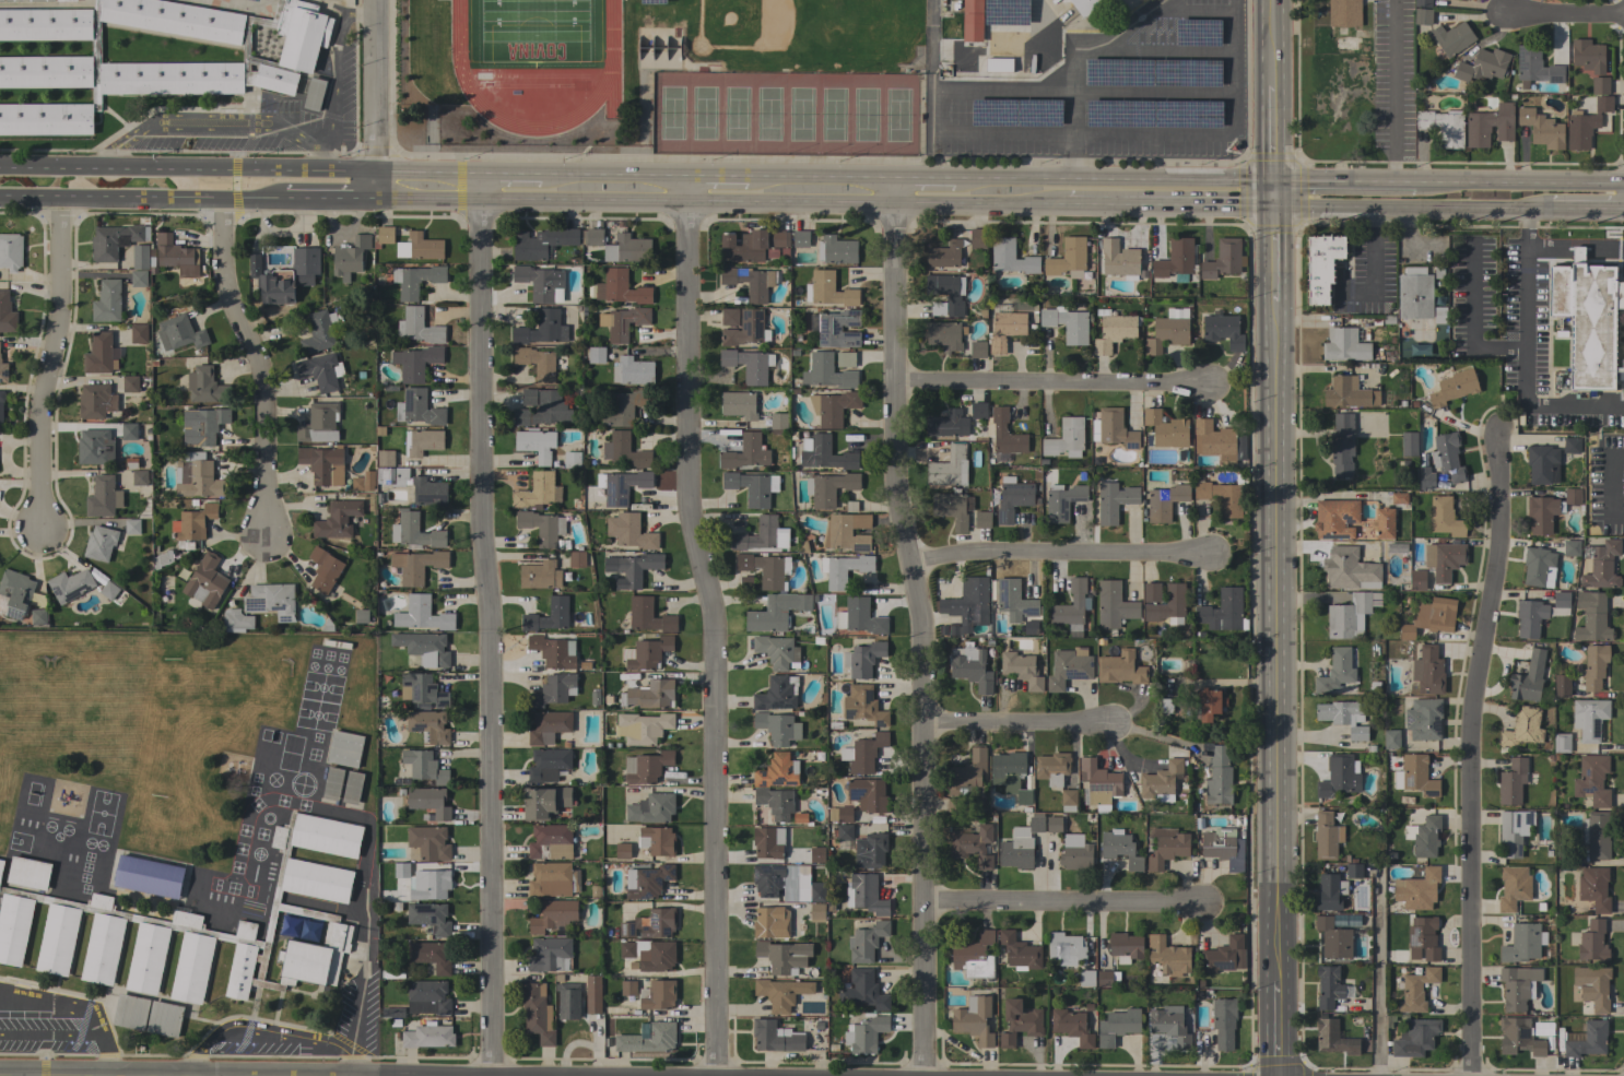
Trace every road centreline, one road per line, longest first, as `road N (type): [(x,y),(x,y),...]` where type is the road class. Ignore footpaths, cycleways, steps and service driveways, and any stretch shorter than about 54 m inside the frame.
road 1 (residential): [(931,1075),(926,634),(897,493),(895,168)]
road 2 (residential): [(716,1075),(718,616),(689,499),(686,169)]
road 3 (residential): [(496,1075),(483,167)]
road 4 (tertiary): [(380,197),(1269,205)]
road 5 (tertiary): [(1269,205),(1280,1075)]
road 6 (residential): [(1475,1075),(1469,728),(1502,545),(1498,433)]
road 7 (residential): [(266,531),(269,400),(255,338),(226,292),(222,198)]
road 8 (residential): [(39,532),(44,387),(63,327),(59,196)]
road 9 (tertiary): [(319,172),(0,169)]
road 10 (tertiary): [(1270,176),(953,169)]
road 11 (residential): [(895,386),(1209,387)]
road 12 (residential): [(911,570),(987,553),(1212,556)]
road 13 (tertiary): [(0,194),(276,199)]
road 14 (residential): [(931,904),(1202,903)]
road 15 (tertiary): [(1269,205),(1527,209)]
road 16 (tertiary): [(1269,0),(1269,205)]
road 17 (residential): [(928,724),(1114,726)]
road 18 (tertiary): [(0,1075),(183,1075)]
road 19 (residential): [(380,170),(380,0)]
road 20 (tertiary): [(895,168),(744,169)]
road 21 (tertiary): [(686,169),(539,168)]
road 22 (tertiary): [(1414,178),(1270,176)]
road 23 (tertiary): [(1554,182),(1414,178)]
road 24 (residential): [(1623,18),(1499,12)]

